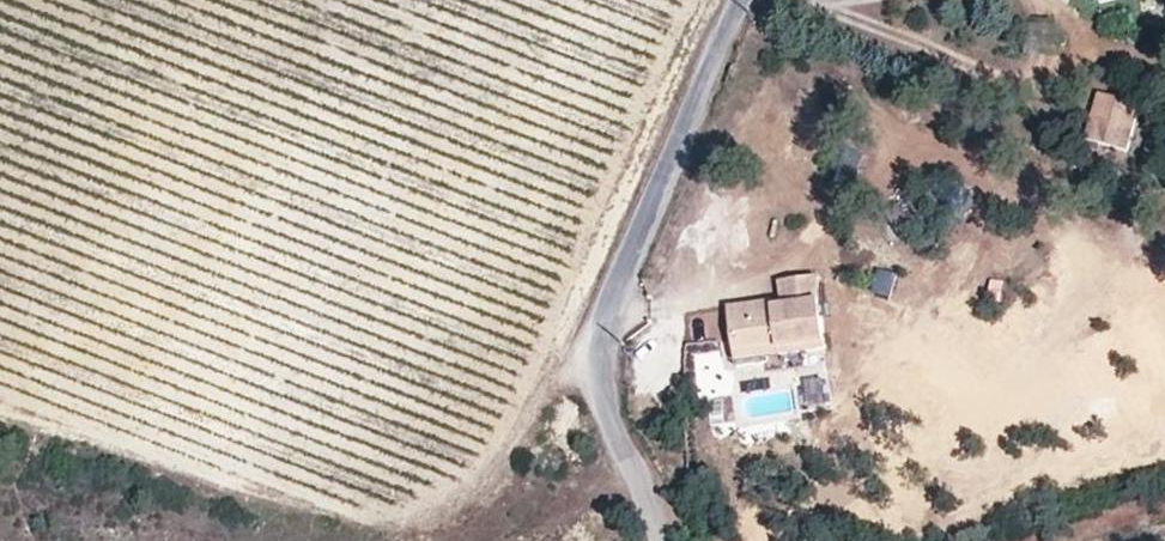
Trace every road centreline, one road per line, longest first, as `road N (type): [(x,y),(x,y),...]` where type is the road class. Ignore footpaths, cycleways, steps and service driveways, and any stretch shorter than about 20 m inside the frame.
road 1 (residential): [(656,540),(614,458),(598,367),(626,268),(742,0)]

